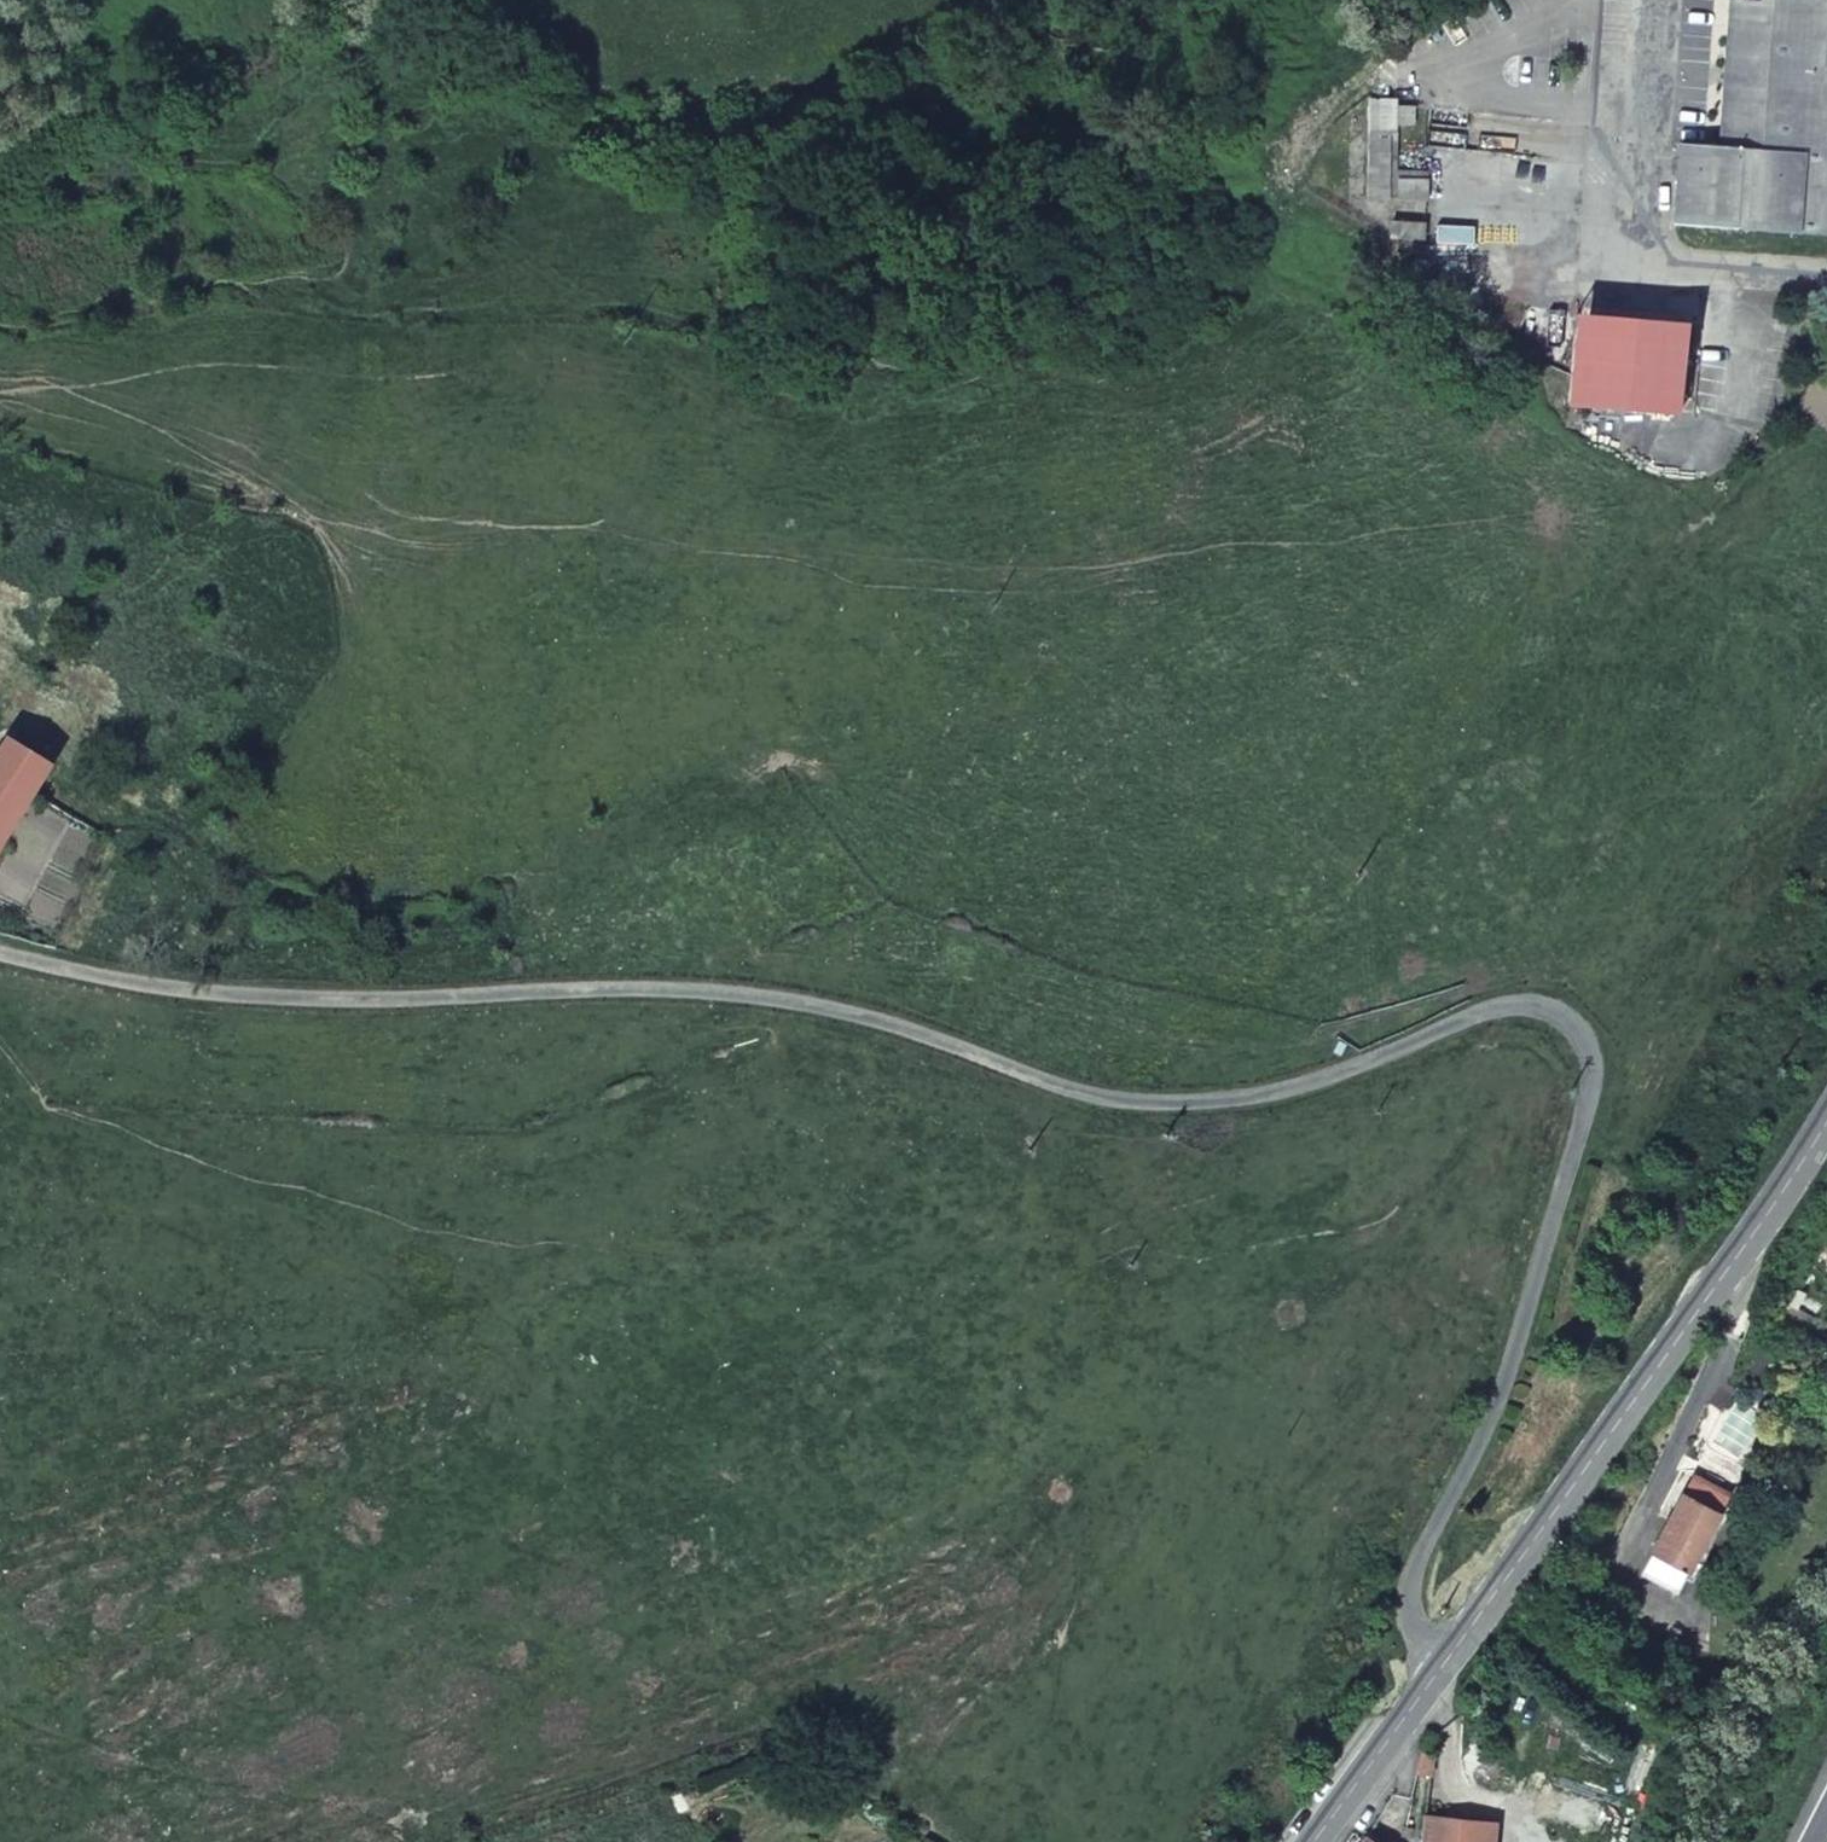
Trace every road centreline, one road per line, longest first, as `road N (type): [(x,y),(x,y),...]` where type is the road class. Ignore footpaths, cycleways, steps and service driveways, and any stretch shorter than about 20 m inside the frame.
road 1 (unclassified): [(1312,1841),(1826,1122)]

